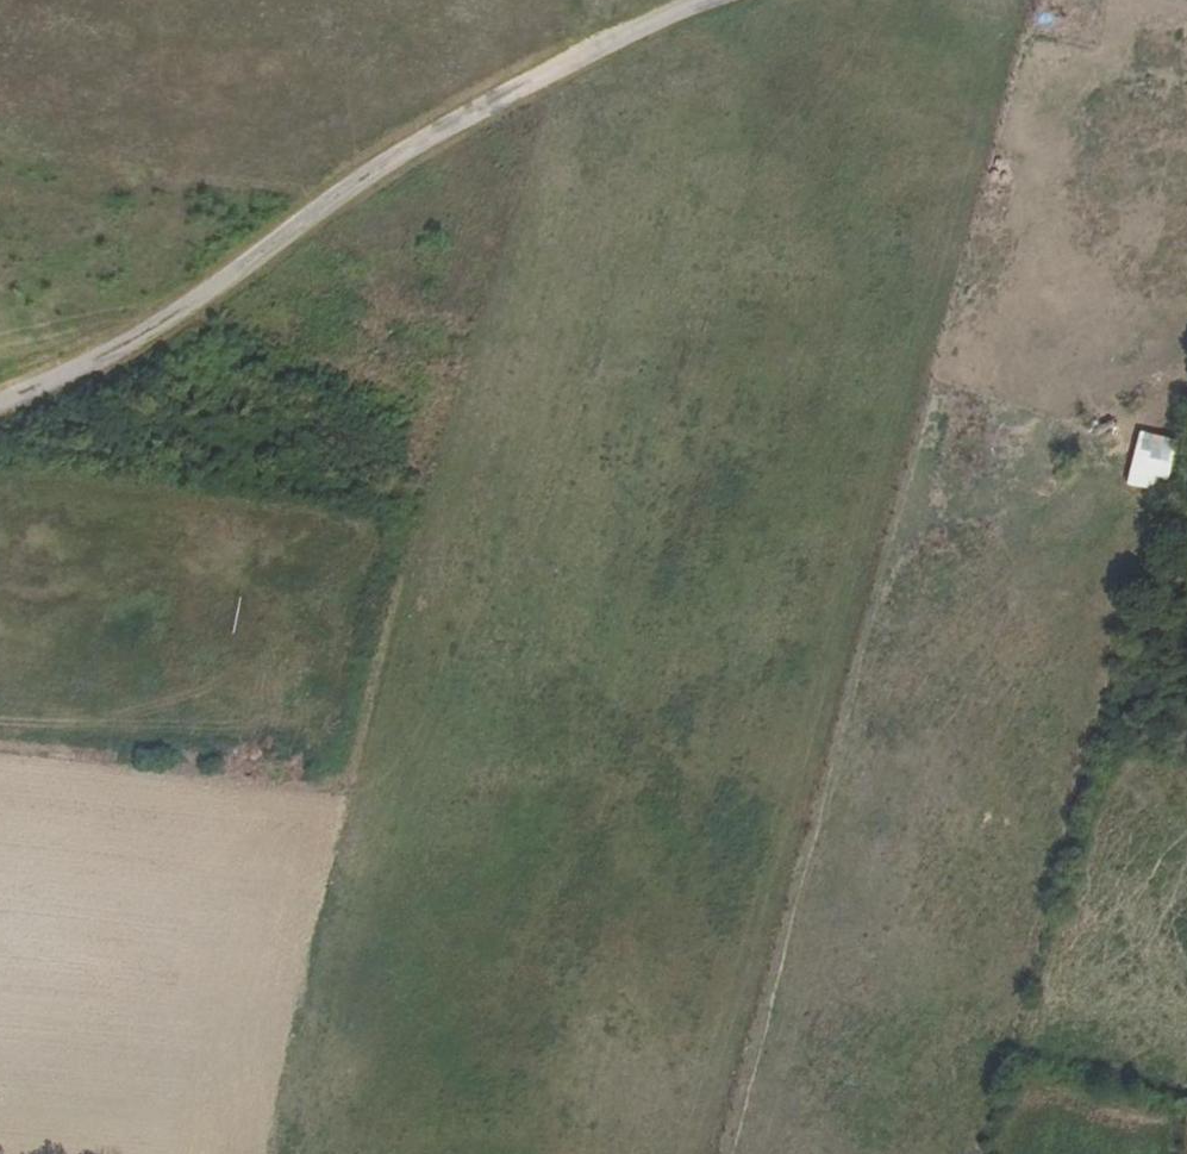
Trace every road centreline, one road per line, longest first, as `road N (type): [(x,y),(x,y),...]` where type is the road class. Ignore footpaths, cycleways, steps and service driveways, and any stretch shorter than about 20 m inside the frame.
road 1 (track): [(719,0),(380,167),(161,336),(0,407)]

